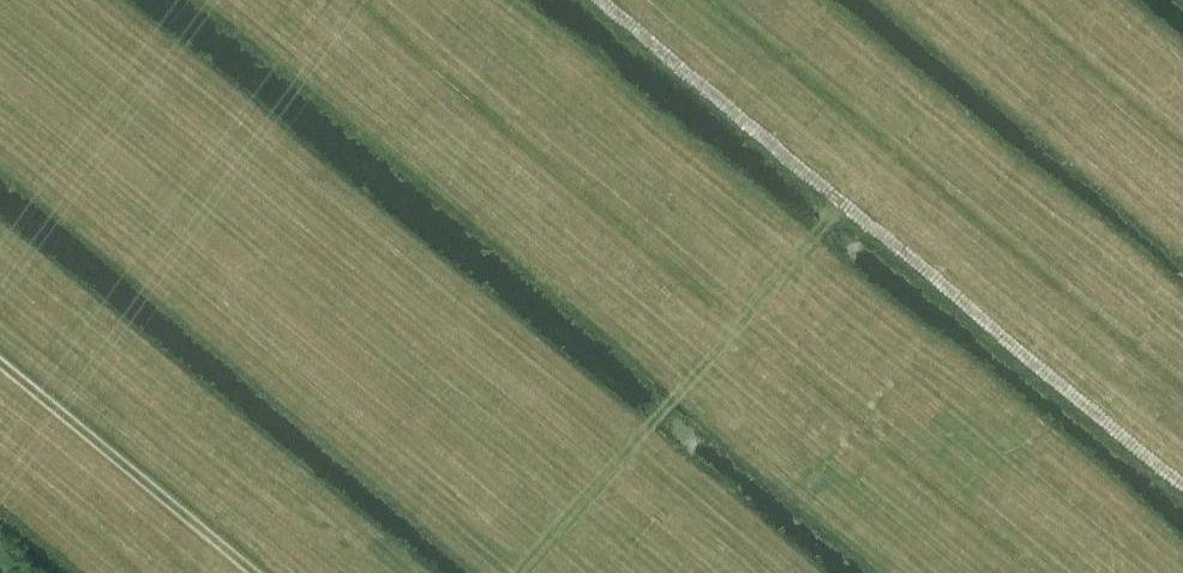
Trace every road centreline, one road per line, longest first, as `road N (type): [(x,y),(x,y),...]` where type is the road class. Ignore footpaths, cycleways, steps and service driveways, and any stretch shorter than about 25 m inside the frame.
road 1 (track): [(1182,483),(605,0)]
road 2 (track): [(841,203),(519,572)]
road 3 (track): [(249,572),(0,368)]

